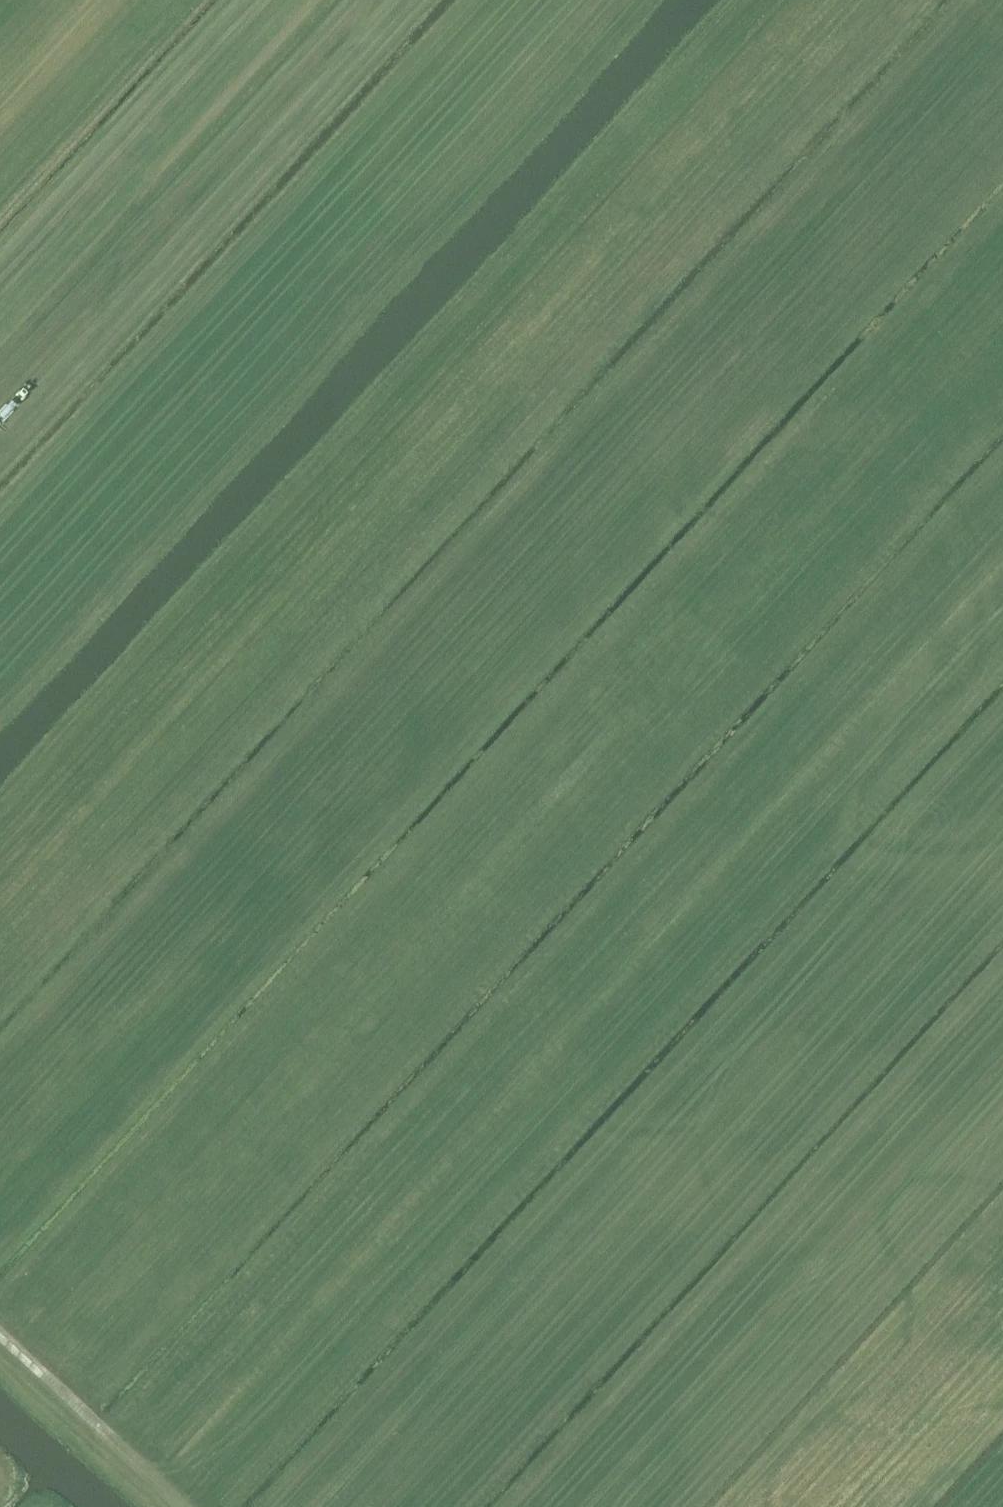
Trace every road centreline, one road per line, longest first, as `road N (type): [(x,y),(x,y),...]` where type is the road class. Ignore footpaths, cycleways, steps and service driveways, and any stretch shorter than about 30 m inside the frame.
road 1 (track): [(189,1506),(0,1332)]
road 2 (track): [(29,1359),(159,1223)]

